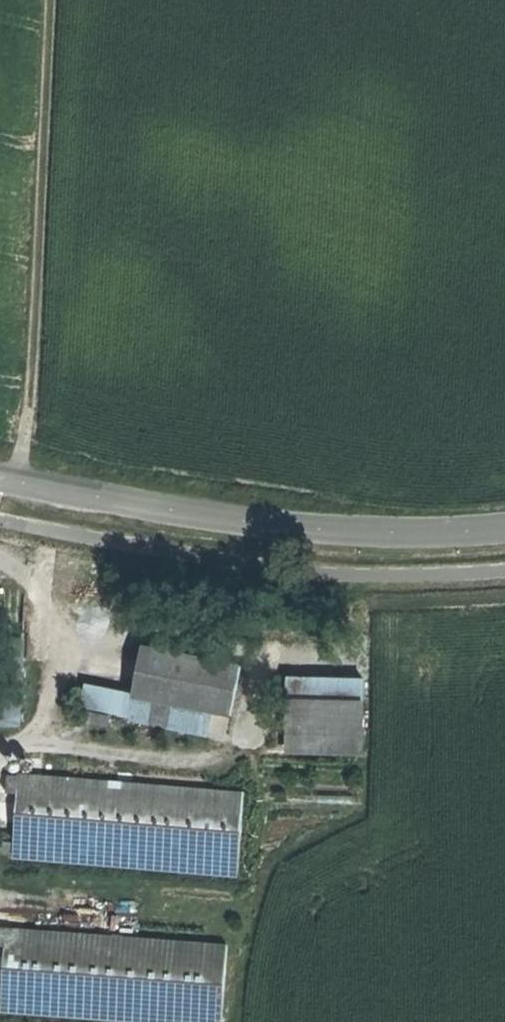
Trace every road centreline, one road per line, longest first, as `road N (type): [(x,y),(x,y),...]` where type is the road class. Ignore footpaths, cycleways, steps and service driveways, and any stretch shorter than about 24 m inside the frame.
road 1 (tertiary): [(504,531),(273,524),(0,477)]
road 2 (track): [(54,0),(24,482)]

